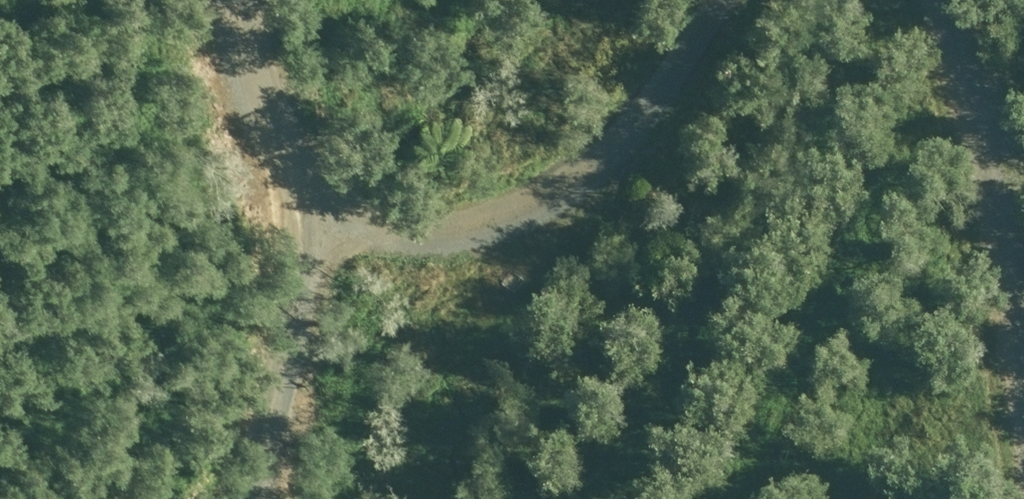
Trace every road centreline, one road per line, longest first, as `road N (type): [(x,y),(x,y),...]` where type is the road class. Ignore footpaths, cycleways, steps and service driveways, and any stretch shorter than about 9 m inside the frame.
road 1 (track): [(221,0),(259,132),(312,202),(385,225),(502,198),(697,0)]
road 2 (track): [(917,0),(1005,498)]
road 3 (track): [(312,202),(276,422),(227,498)]

